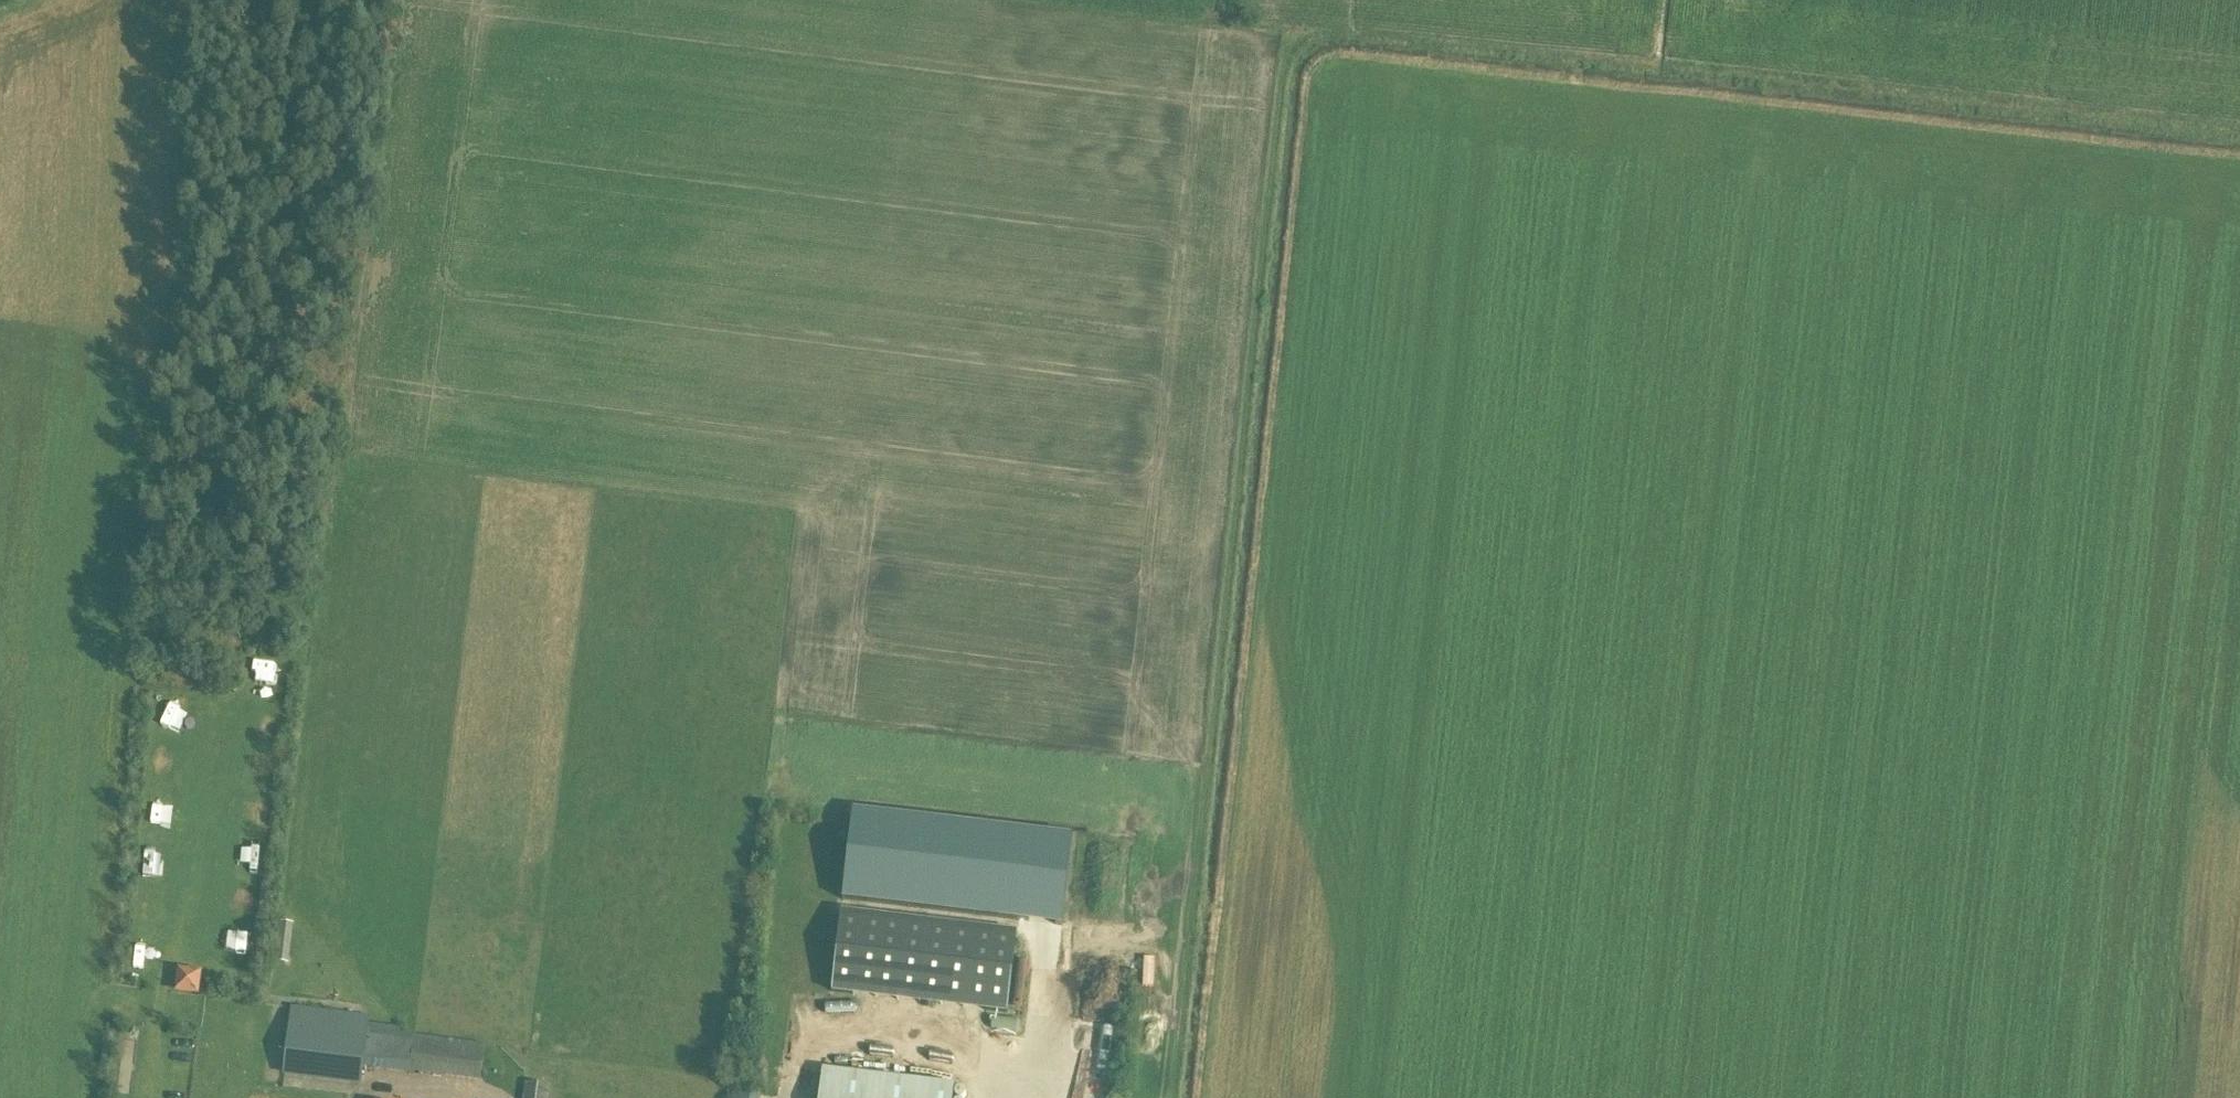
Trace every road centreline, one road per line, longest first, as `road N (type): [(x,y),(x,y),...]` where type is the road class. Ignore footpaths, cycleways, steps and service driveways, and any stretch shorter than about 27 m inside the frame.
road 1 (track): [(136,1097),(175,925)]

